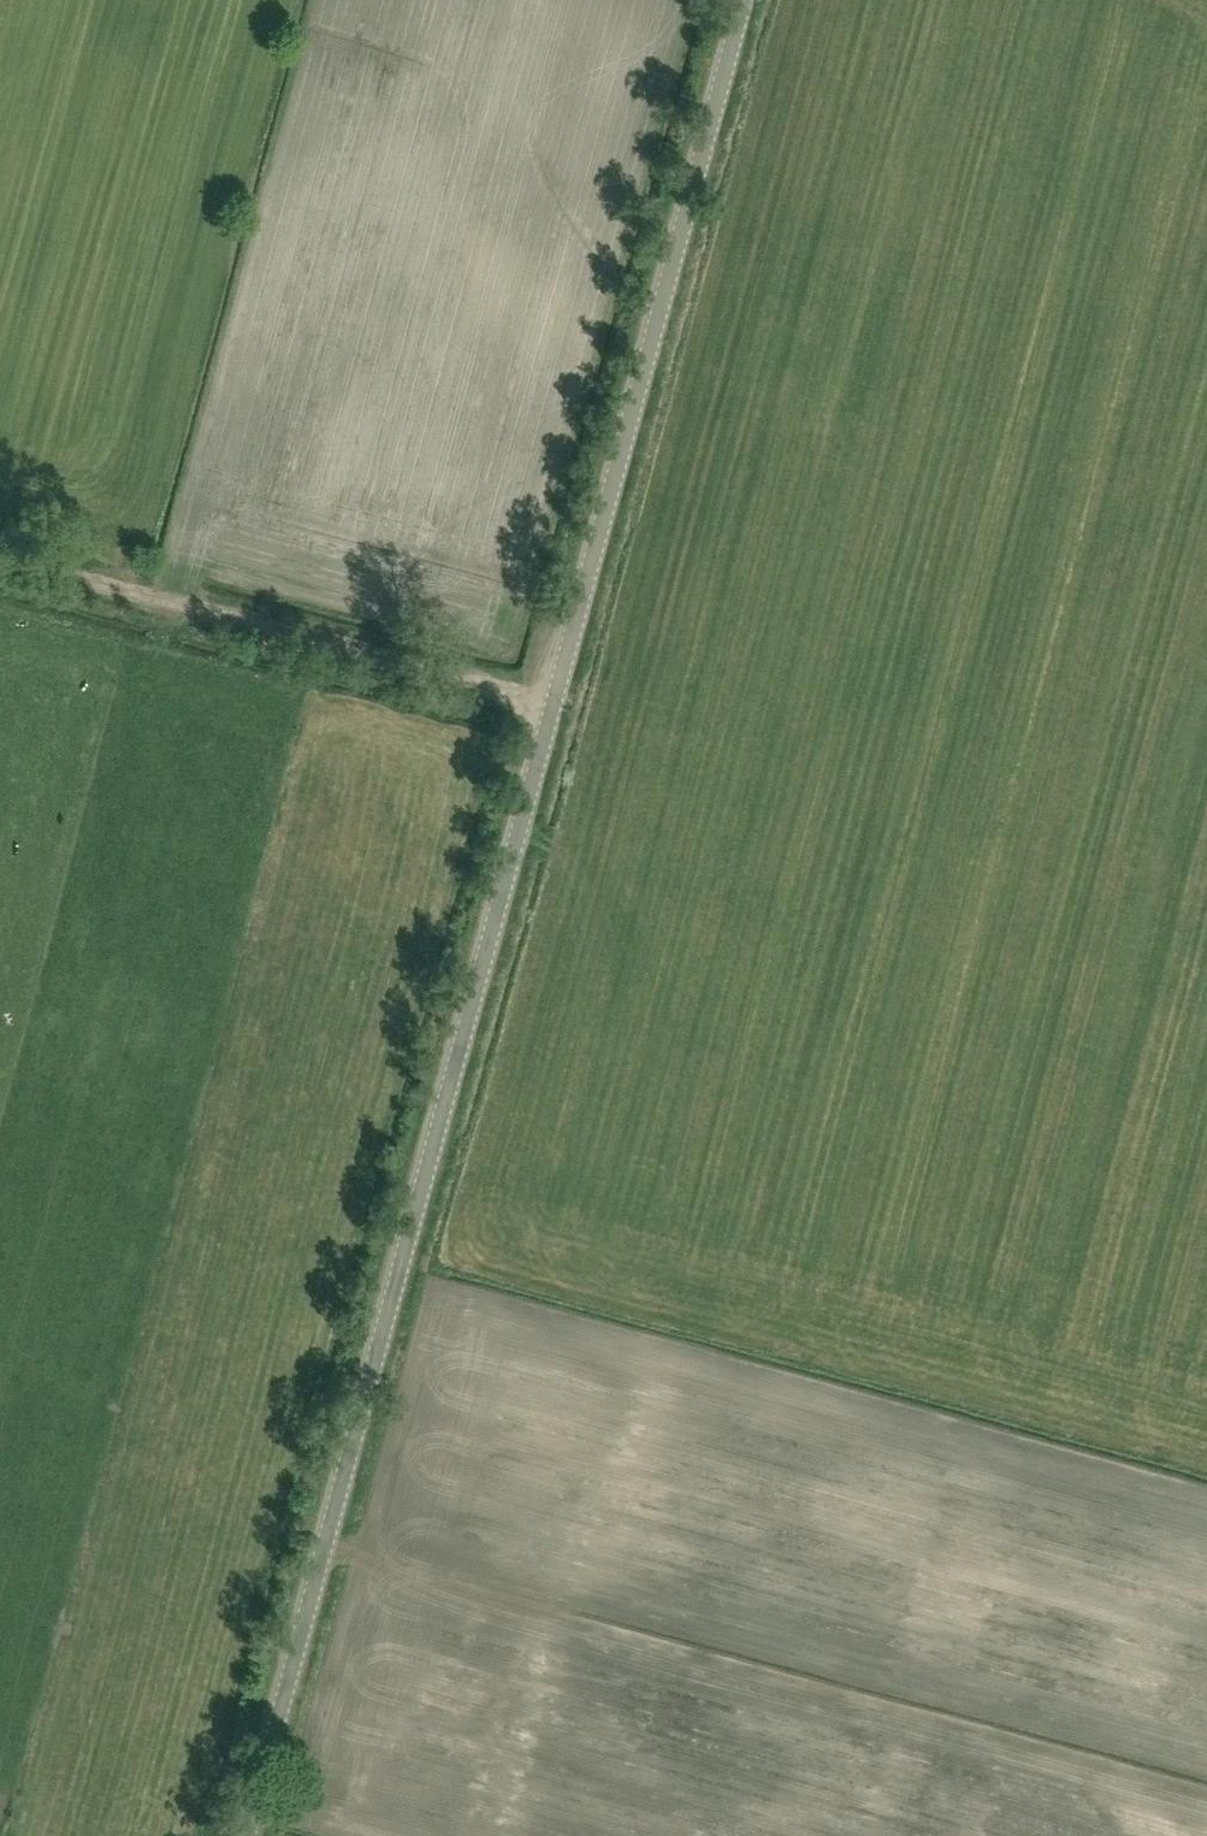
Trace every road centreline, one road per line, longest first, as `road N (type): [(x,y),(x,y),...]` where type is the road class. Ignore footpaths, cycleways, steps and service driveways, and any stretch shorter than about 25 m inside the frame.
road 1 (unclassified): [(244,1835),(743,0)]
road 2 (track): [(0,563),(550,713)]

